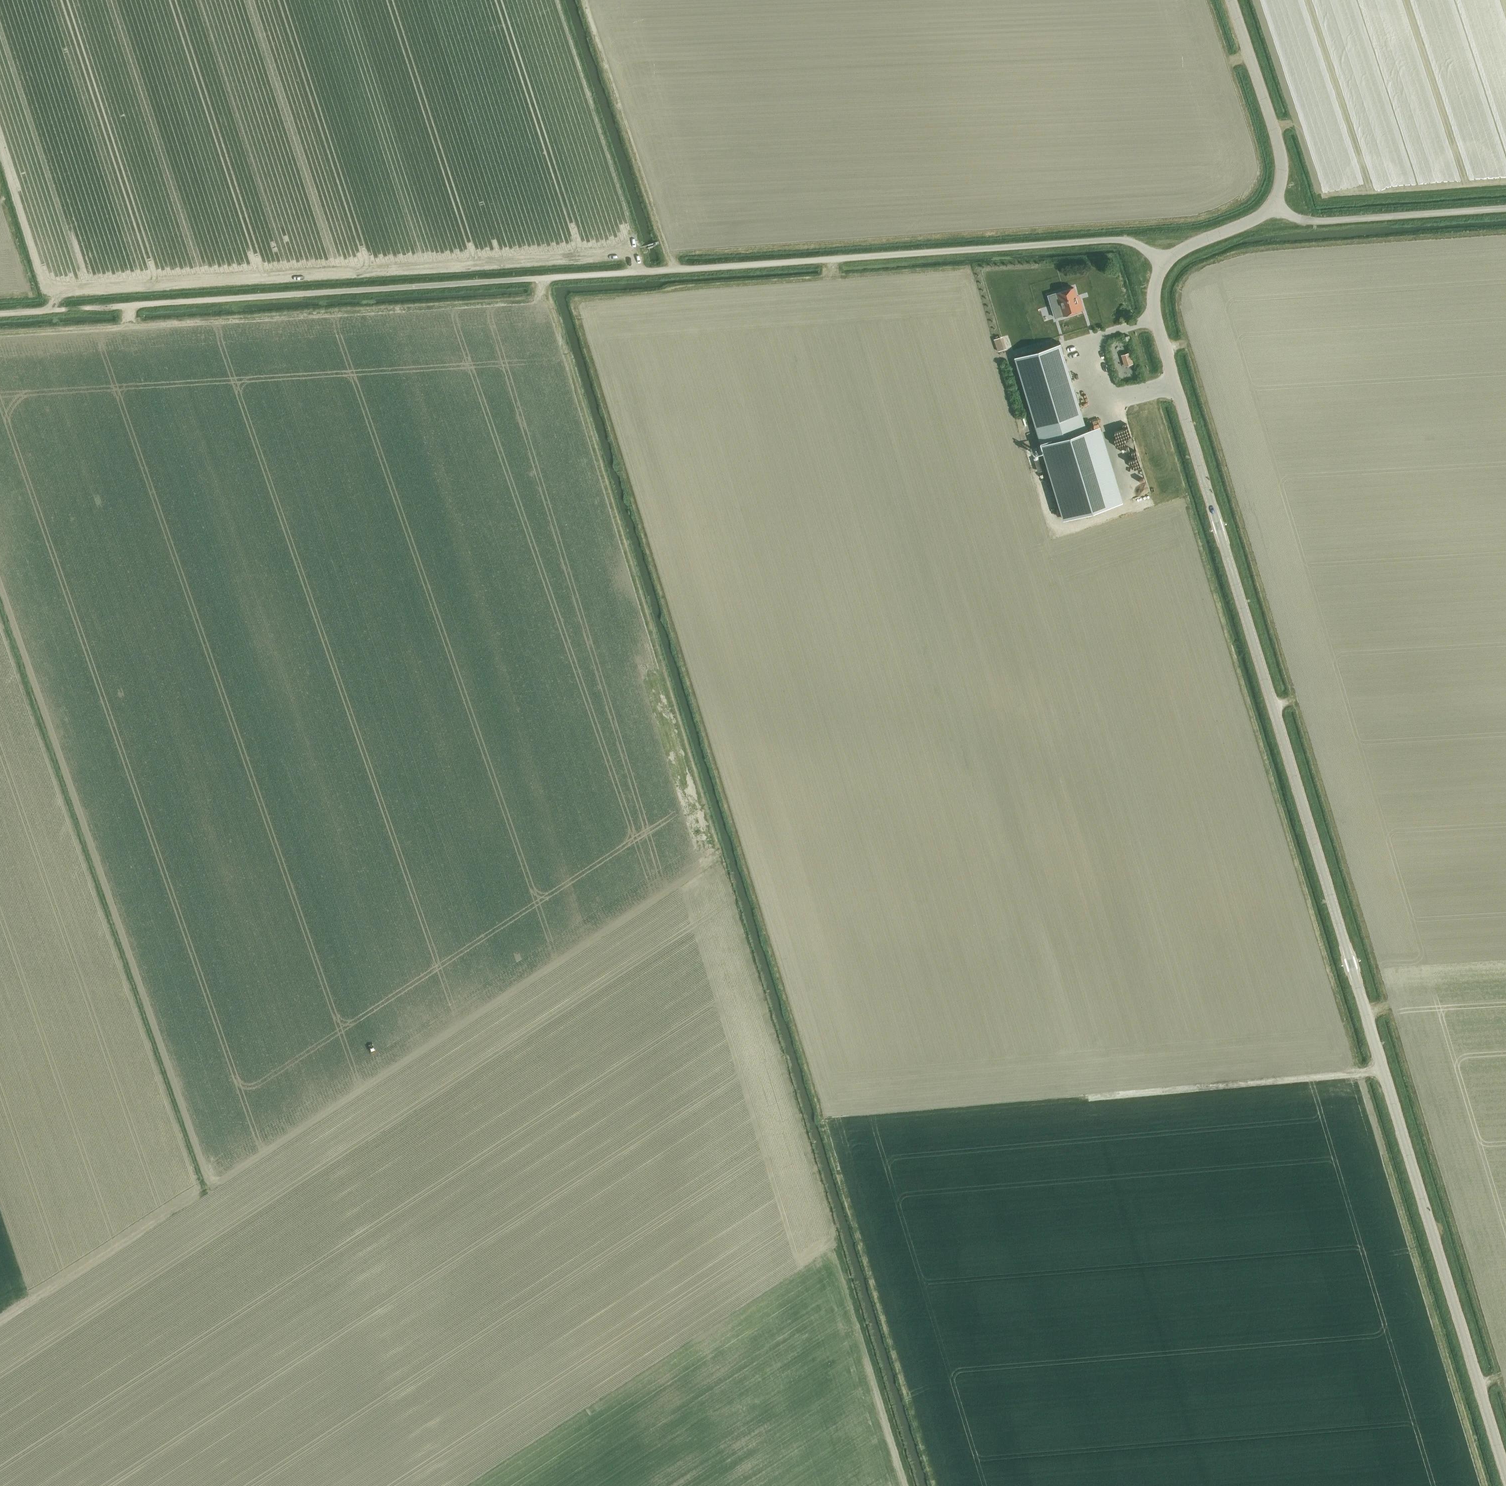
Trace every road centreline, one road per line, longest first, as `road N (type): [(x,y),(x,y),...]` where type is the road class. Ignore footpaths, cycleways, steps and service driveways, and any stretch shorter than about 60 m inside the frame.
road 1 (tertiary): [(1505,1473),(1162,340),(1154,299),(1165,264)]
road 2 (unclassified): [(84,308),(1105,239),(1130,242),(1165,264)]
road 3 (unclassified): [(1272,204),(1315,221),(1505,208)]
road 4 (tertiary): [(1272,204),(1279,144),(1231,0)]
road 5 (tertiary): [(1165,264),(1272,204)]

